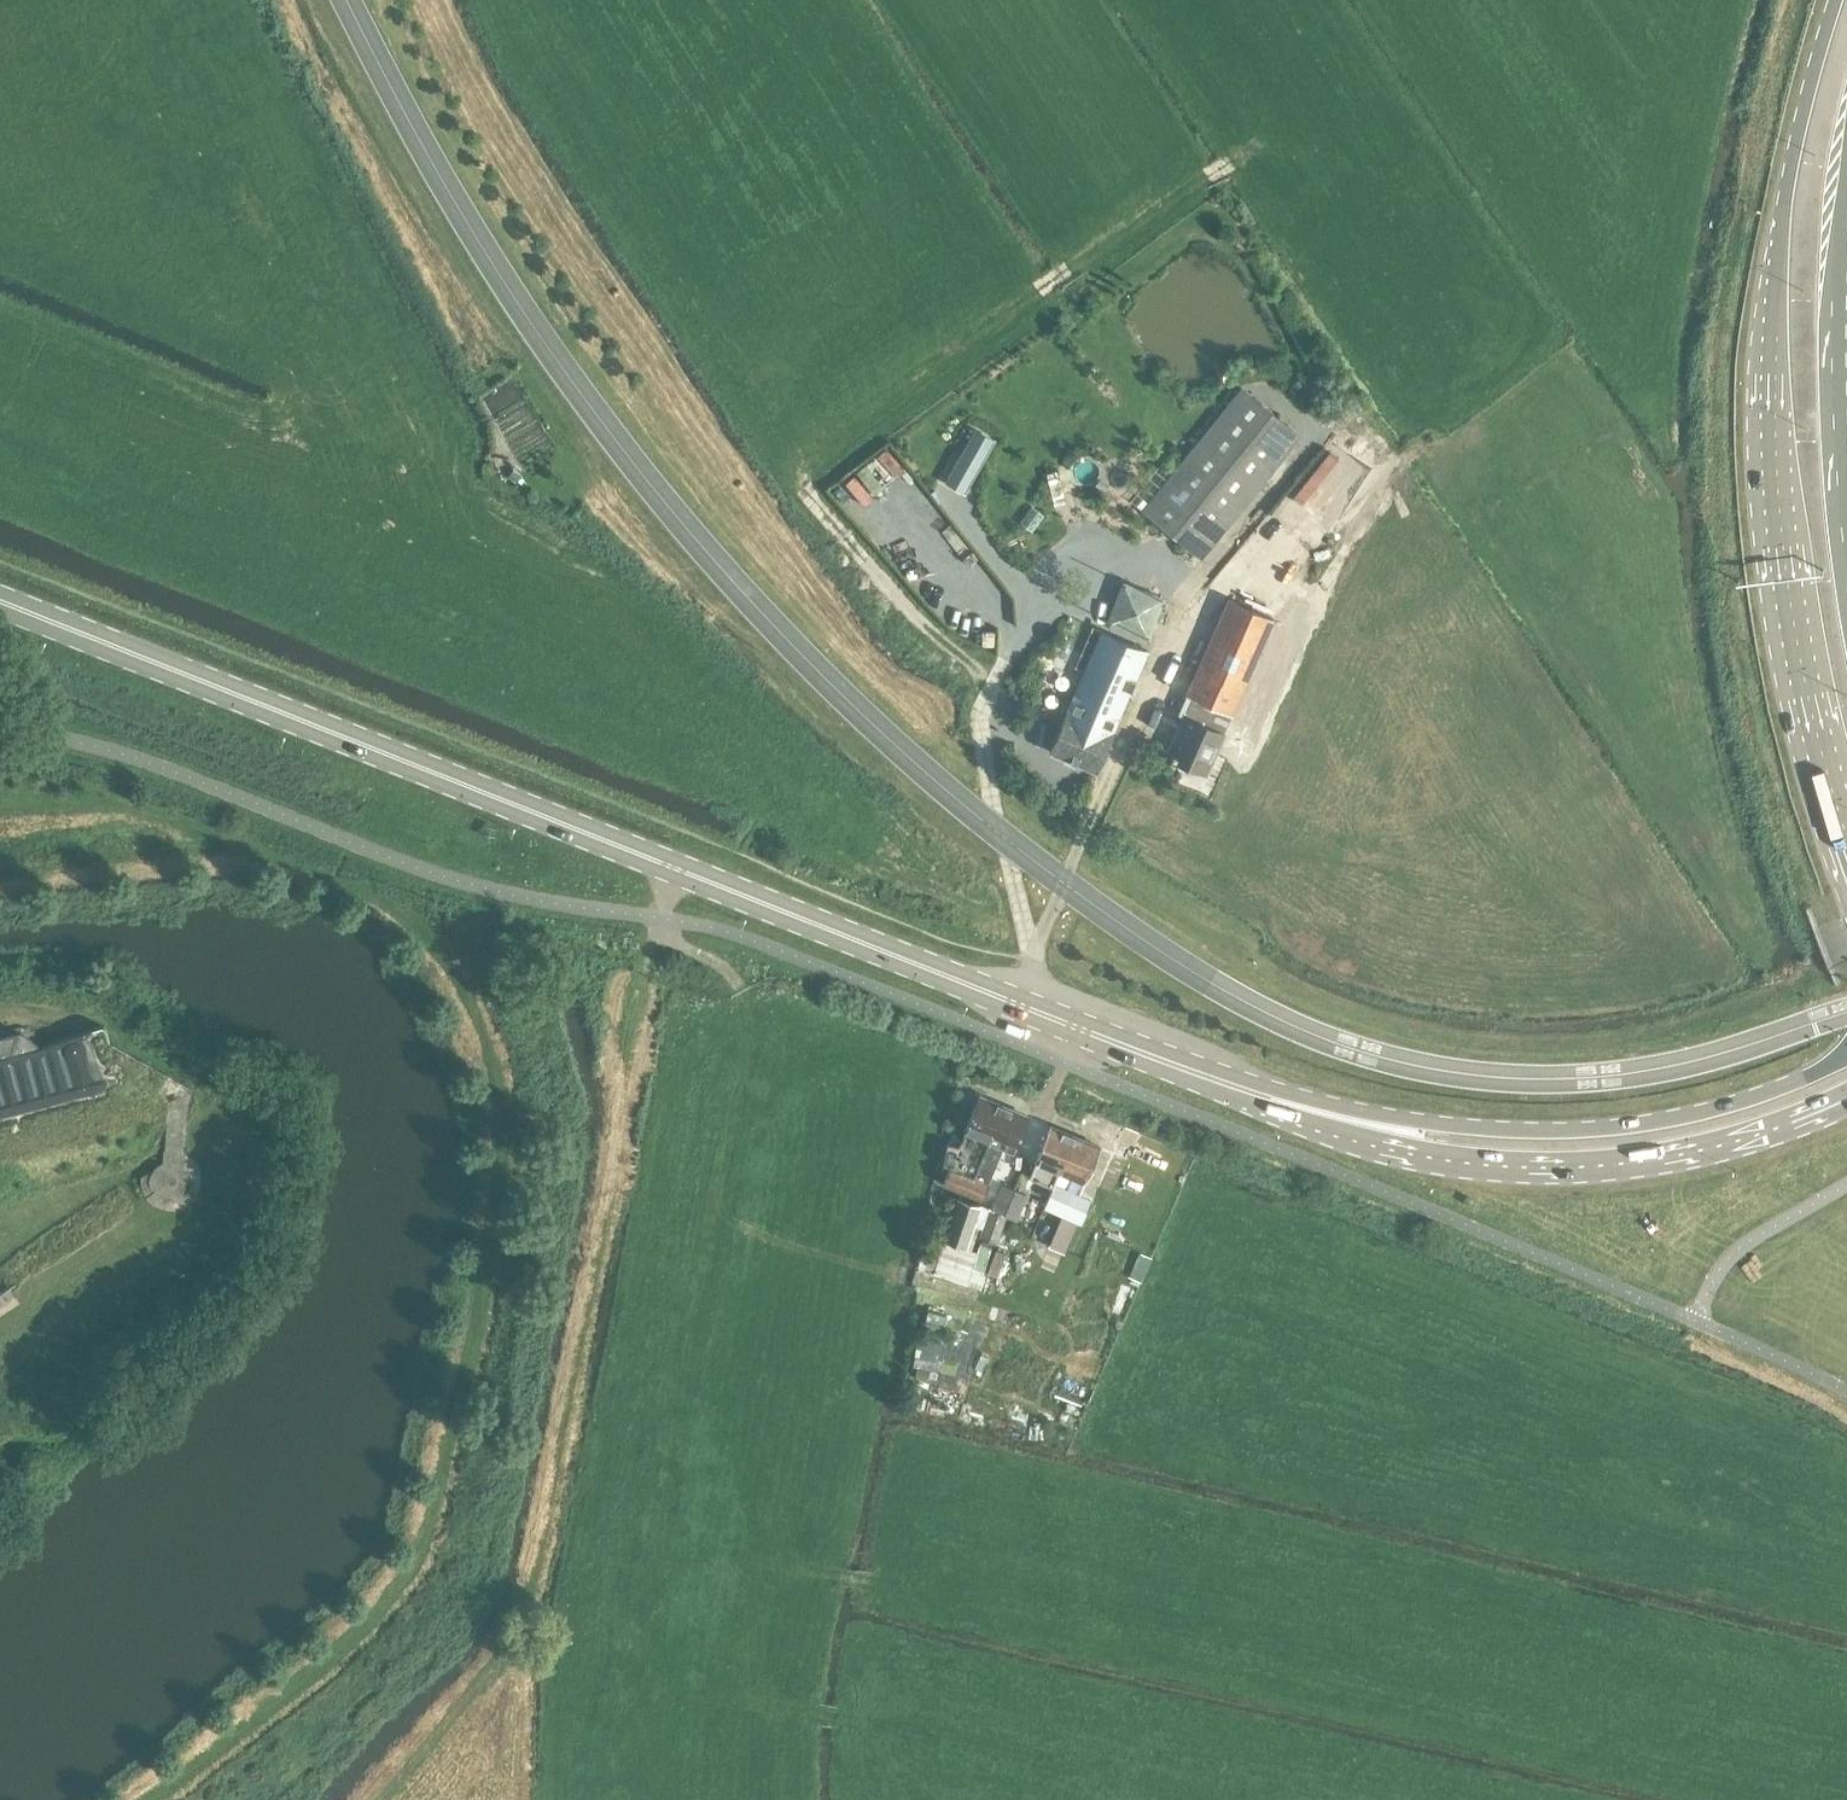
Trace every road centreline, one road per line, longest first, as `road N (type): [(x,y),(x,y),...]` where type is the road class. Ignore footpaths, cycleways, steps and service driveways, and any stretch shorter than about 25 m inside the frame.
road 1 (tertiary): [(0,601),(1016,1001)]
road 2 (primary): [(1837,0),(1781,225),(1775,379),(1798,644),(1846,833)]
road 3 (track): [(687,1535),(758,1024),(742,989),(677,941),(663,917),(683,870)]
road 4 (tertiary): [(1239,1088),(1361,1139),(1473,1166),(1599,1167),(1704,1145),(1846,1097)]
road 5 (tertiary): [(1846,1057),(1768,1089),(1667,1115),(1543,1130),(1410,1121),(1239,1088)]
road 6 (track): [(674,1799),(672,1645),(687,1535),(917,1590)]
road 7 (primary): [(1846,562),(1833,378),(1846,143)]
road 8 (tertiary): [(1016,1001),(1239,1088)]
road 9 (track): [(622,1142),(641,973),(663,917)]
road 10 (track): [(672,1645),(881,1733)]
road 11 (unclassified): [(1016,1001),(1066,884)]

